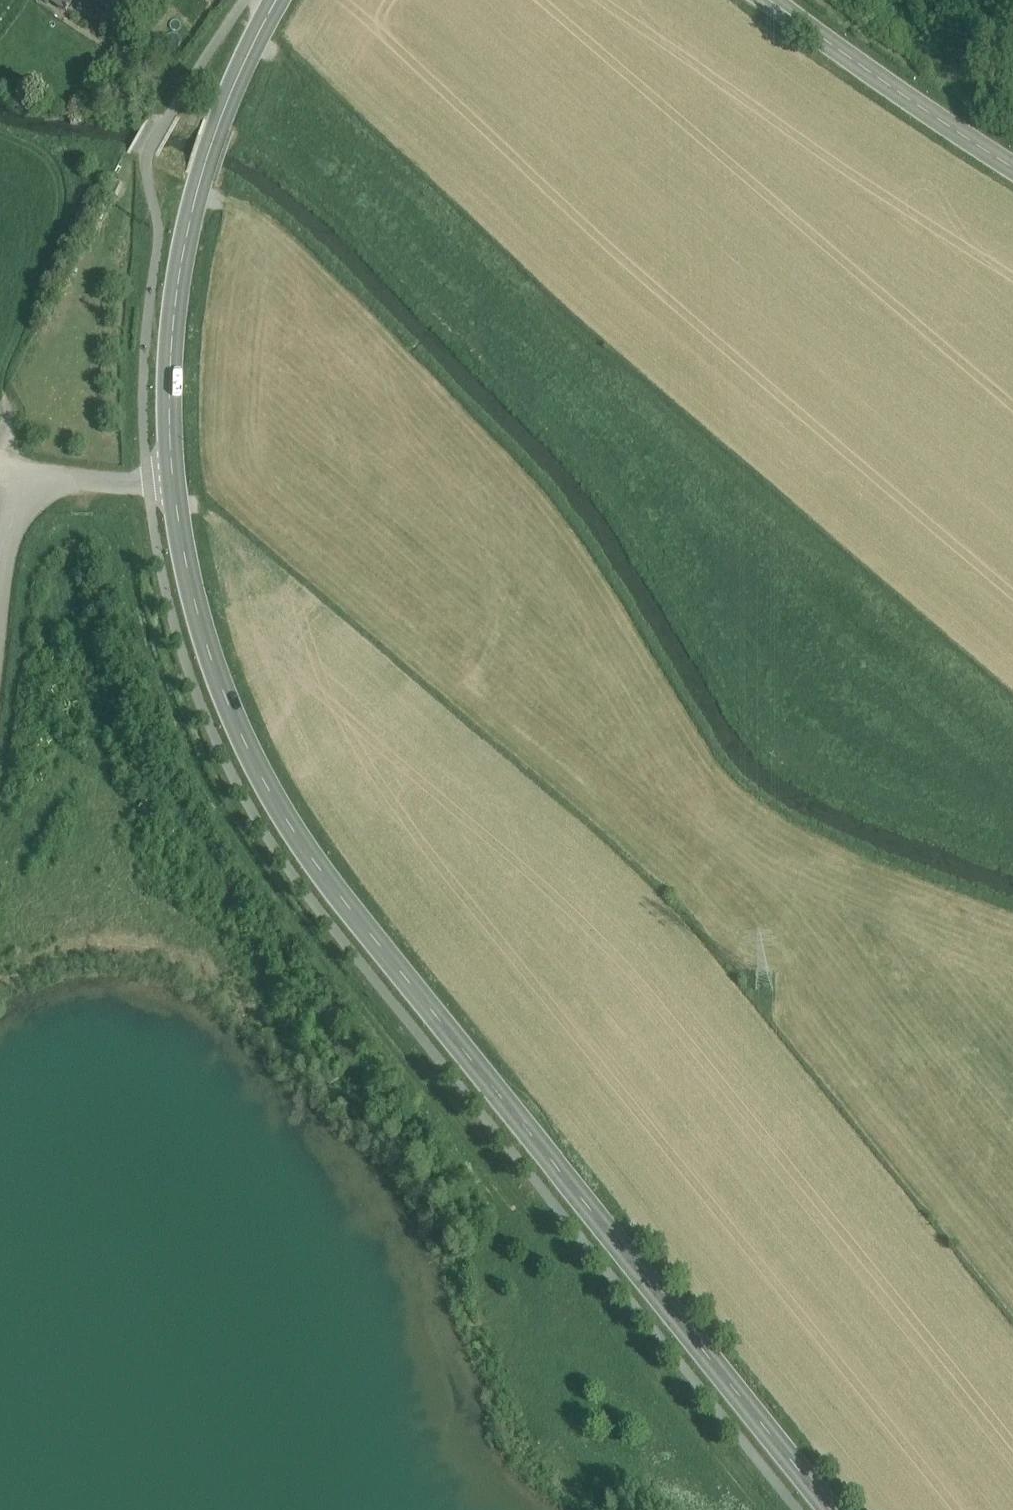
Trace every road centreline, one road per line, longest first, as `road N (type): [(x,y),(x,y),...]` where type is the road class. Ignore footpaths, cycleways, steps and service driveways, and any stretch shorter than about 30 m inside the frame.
road 1 (secondary): [(831,1509),(305,850),(266,783),(208,651),(173,481),(179,277),(217,128),(278,0)]
road 2 (tertiary): [(1012,166),(771,0)]

